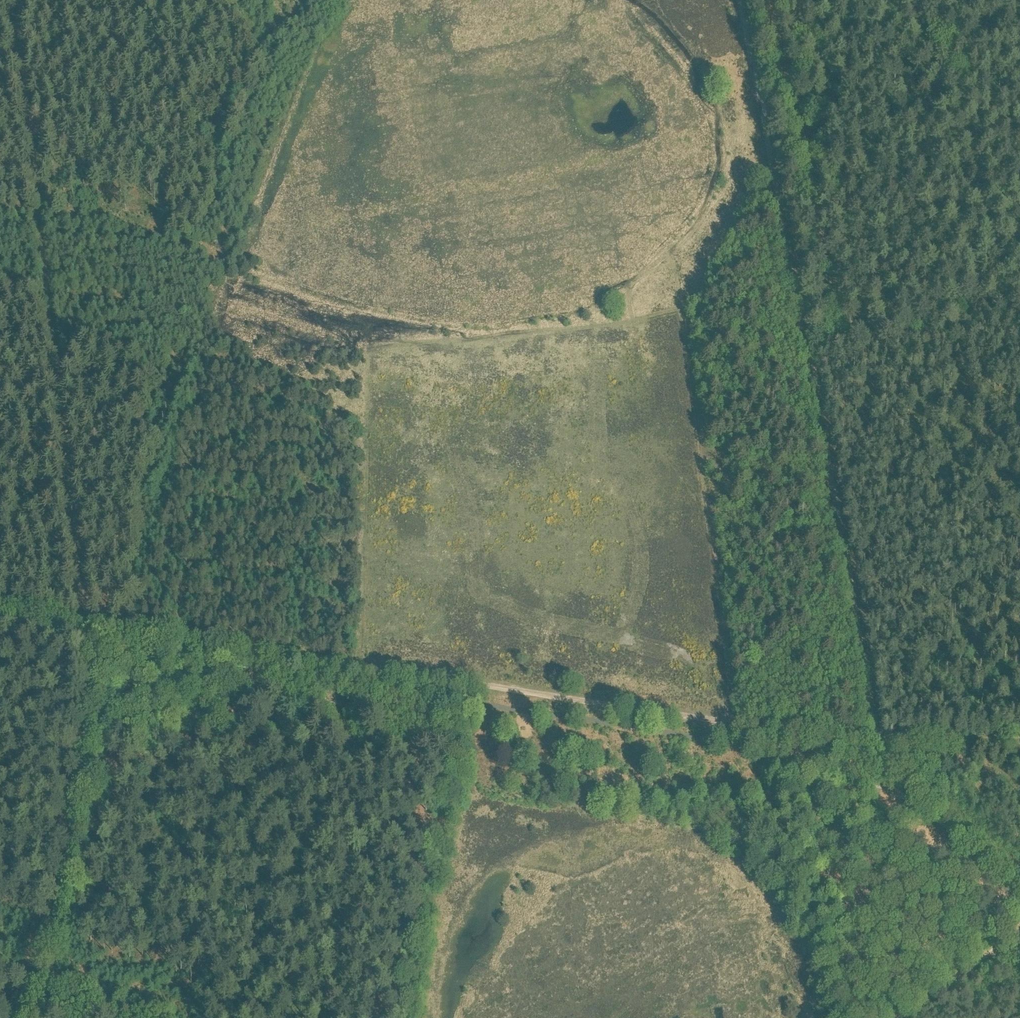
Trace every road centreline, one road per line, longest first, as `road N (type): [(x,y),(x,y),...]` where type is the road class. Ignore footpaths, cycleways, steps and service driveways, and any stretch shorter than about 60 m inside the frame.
road 1 (track): [(742,0),(876,748),(1019,873)]
road 2 (track): [(84,626),(876,748)]
road 3 (track): [(15,0),(84,626)]
road 4 (track): [(84,626),(84,823),(45,983),(28,1017)]
road 5 (track): [(852,1017),(876,748)]
road 6 (track): [(1019,742),(876,748)]

